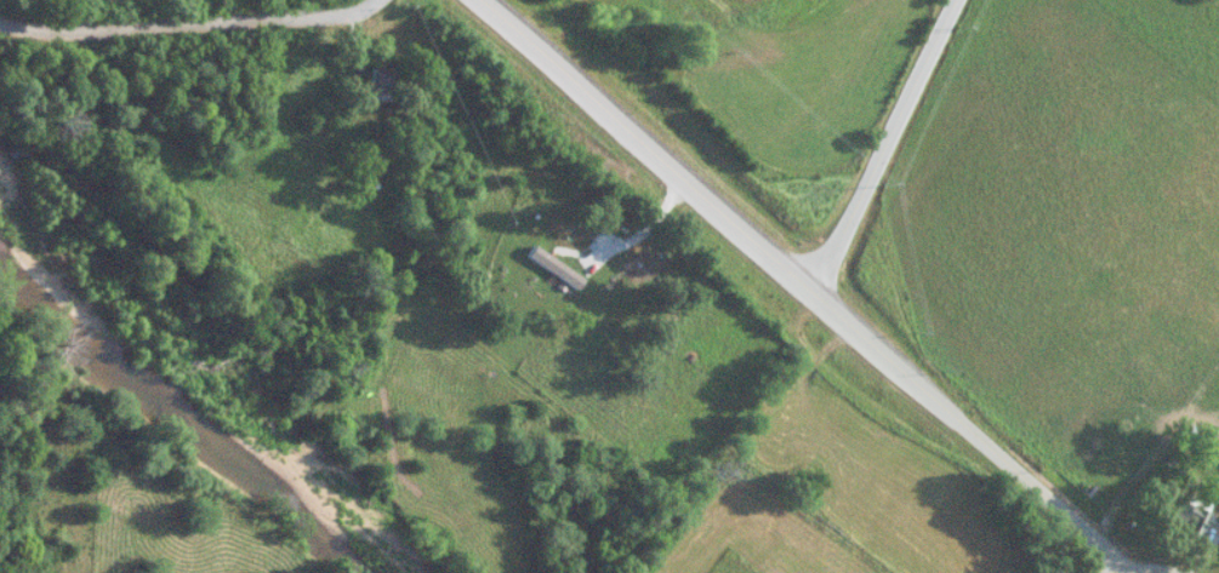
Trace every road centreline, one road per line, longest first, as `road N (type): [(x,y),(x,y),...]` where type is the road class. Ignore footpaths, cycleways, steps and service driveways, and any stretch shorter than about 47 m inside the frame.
road 1 (secondary): [(1129,572),(762,239),(478,0)]
road 2 (residential): [(377,0),(352,18),(0,21)]
road 3 (residential): [(810,290),(955,0)]

